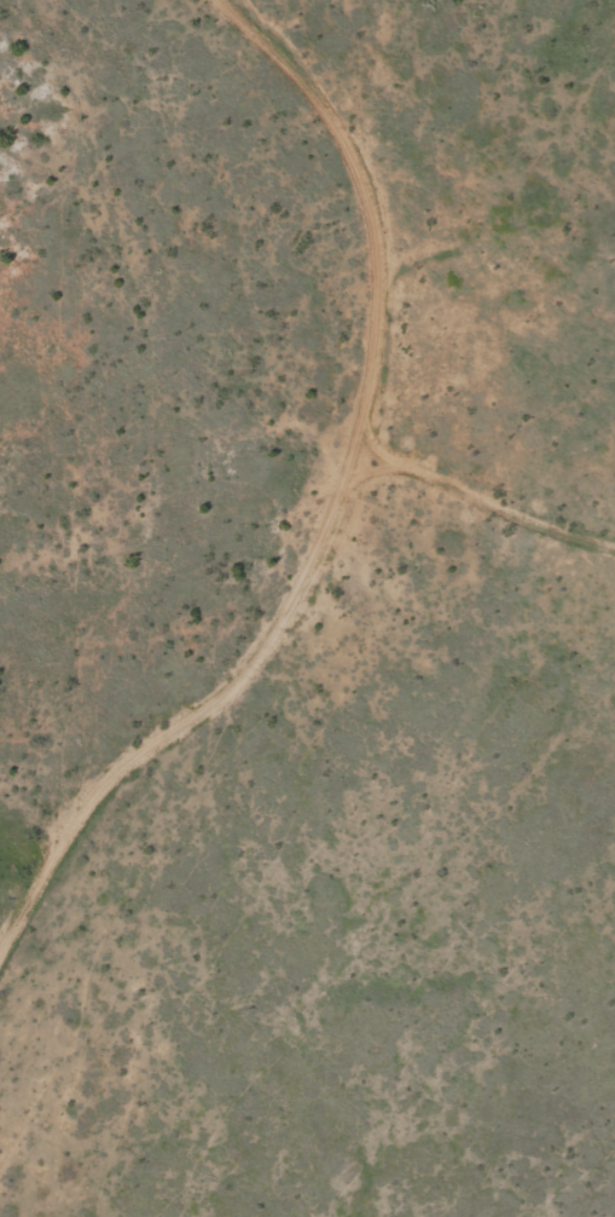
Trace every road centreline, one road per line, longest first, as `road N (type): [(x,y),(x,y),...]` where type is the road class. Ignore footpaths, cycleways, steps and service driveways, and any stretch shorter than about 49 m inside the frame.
road 1 (track): [(0,995),(71,864),(265,675),(353,550),(372,400),(342,207),(214,0)]

